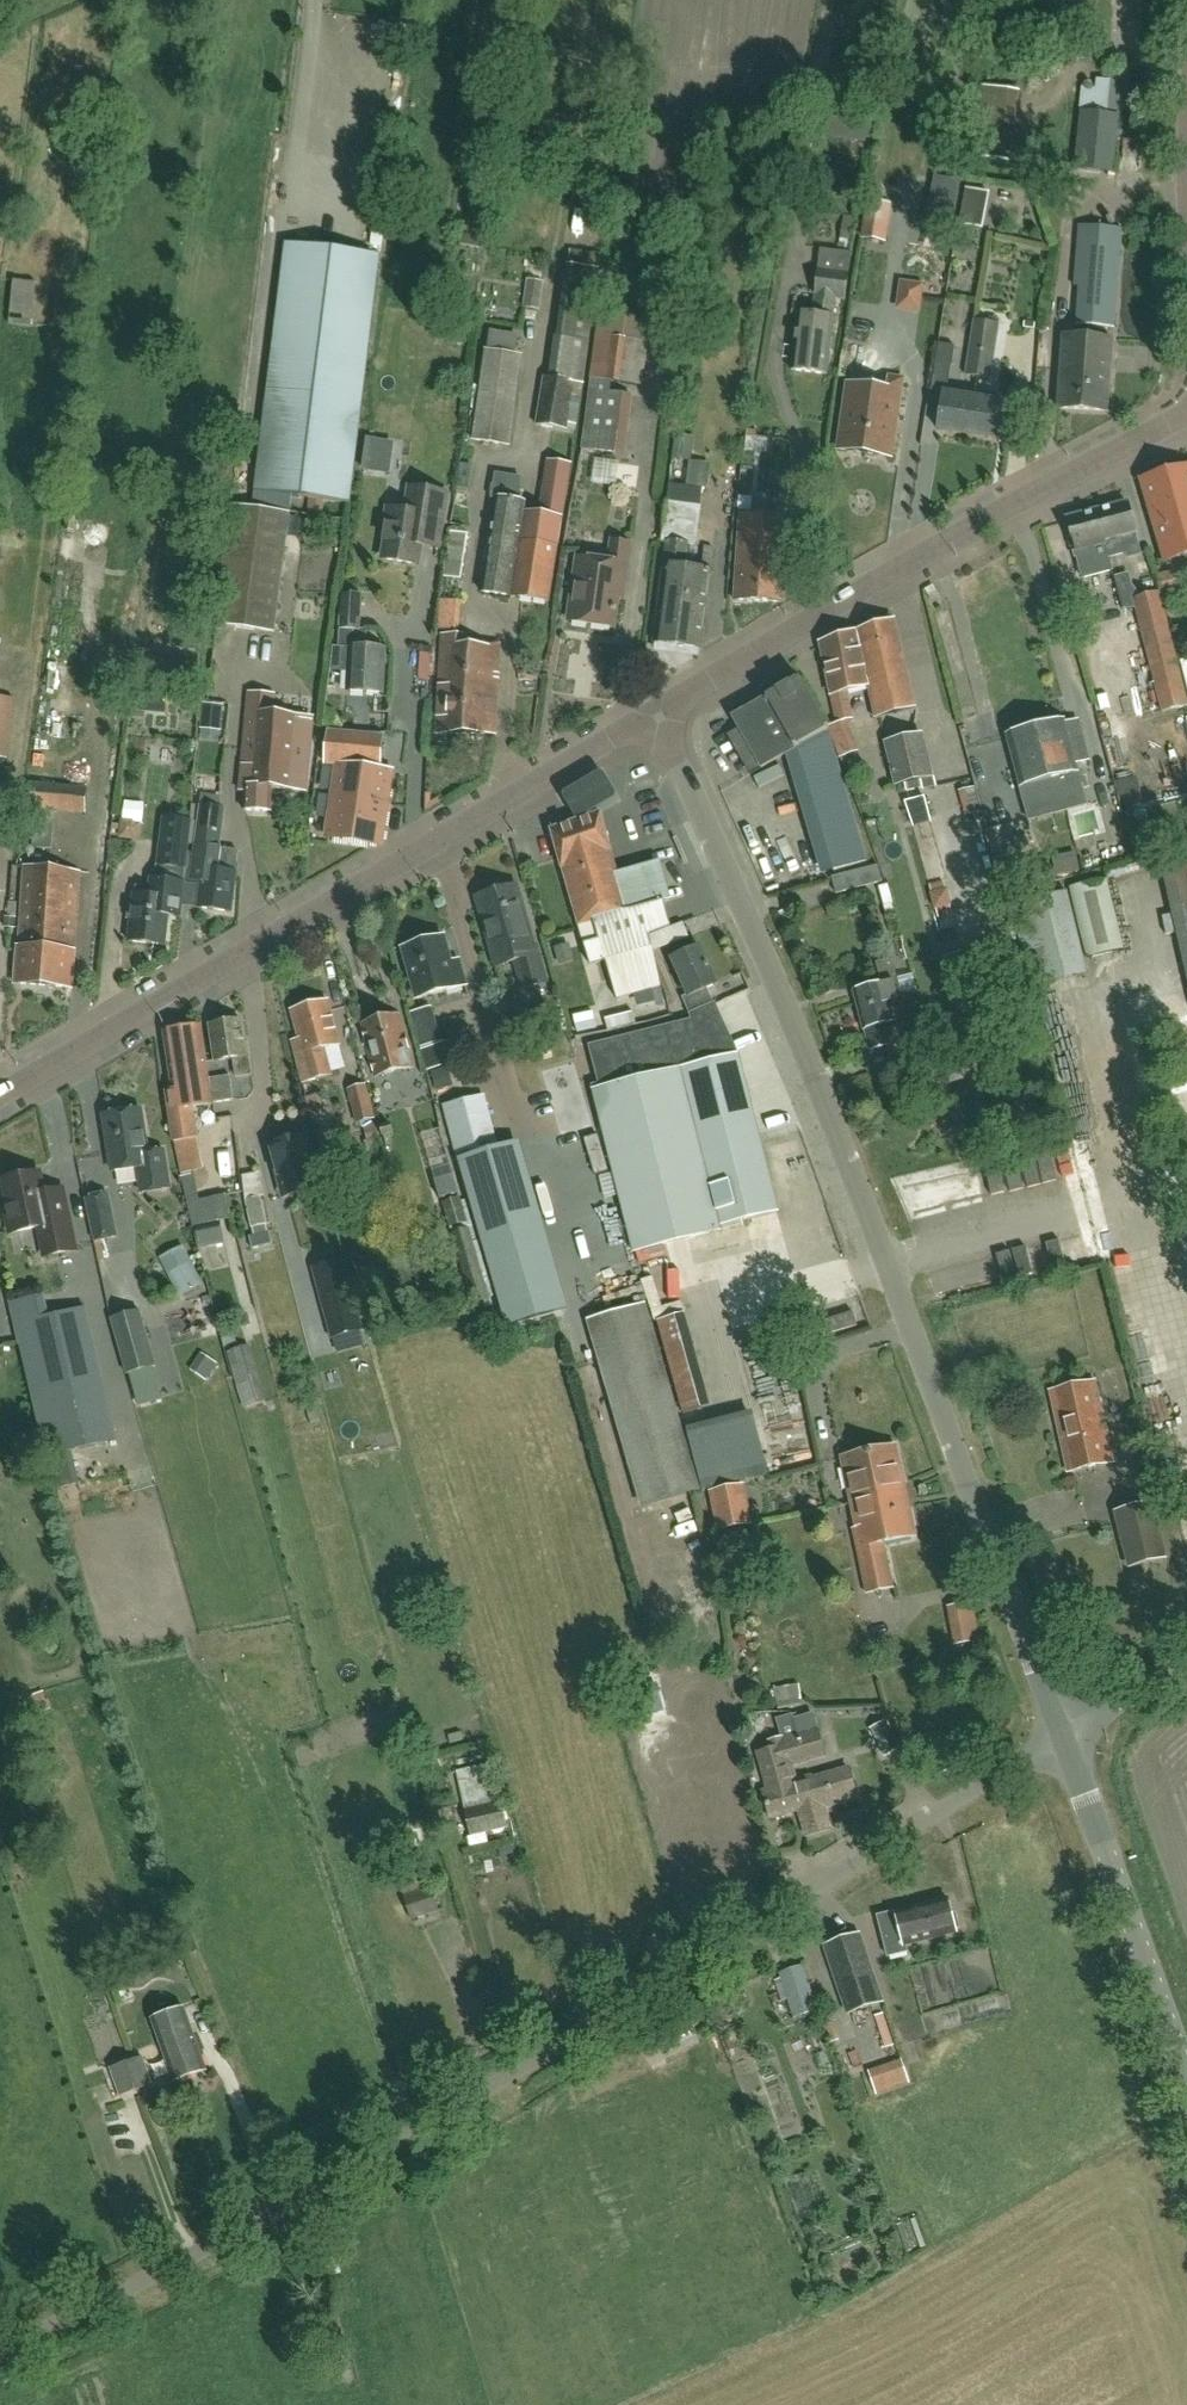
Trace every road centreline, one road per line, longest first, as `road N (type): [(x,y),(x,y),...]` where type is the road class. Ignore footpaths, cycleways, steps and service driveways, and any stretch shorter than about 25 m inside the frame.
road 1 (unclassified): [(0,2350),(284,2205),(1062,1735)]
road 2 (residential): [(1062,1735),(798,1036),(655,710)]
road 3 (residential): [(0,1097),(655,710)]
road 4 (residential): [(655,710),(1186,413)]
road 5 (unclassified): [(1186,2082),(1062,1735)]
road 6 (unclassified): [(1062,1735),(1186,1659)]

